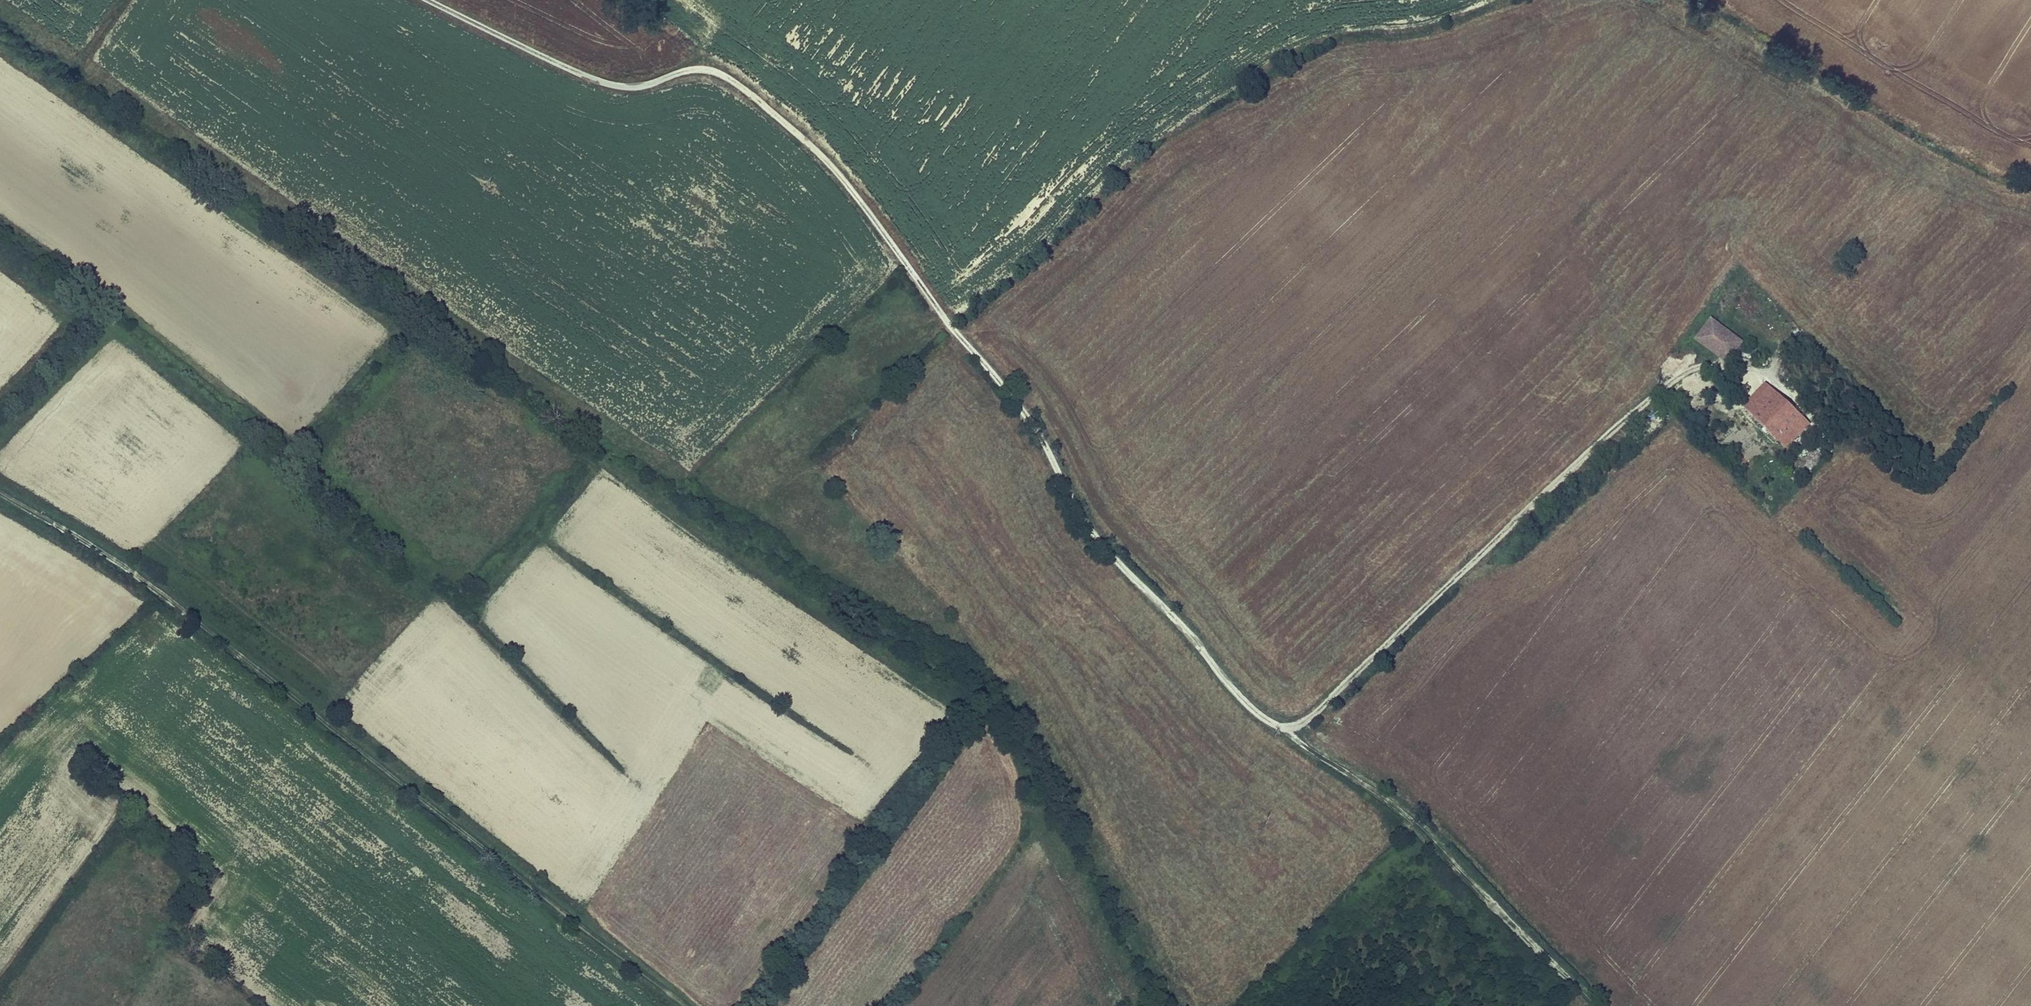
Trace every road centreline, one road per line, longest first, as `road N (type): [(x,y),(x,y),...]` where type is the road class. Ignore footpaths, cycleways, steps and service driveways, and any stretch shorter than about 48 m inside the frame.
road 1 (track): [(423,0),(594,81),(631,87),(706,69),(794,131),(1024,409),(1108,552),(1226,682),(1284,730)]
road 2 (track): [(0,491),(173,604),(692,1005)]
road 3 (track): [(1284,730),(1320,711),(1639,412),(1699,377)]
road 4 (track): [(1284,730),(1413,811),(1598,1005)]

